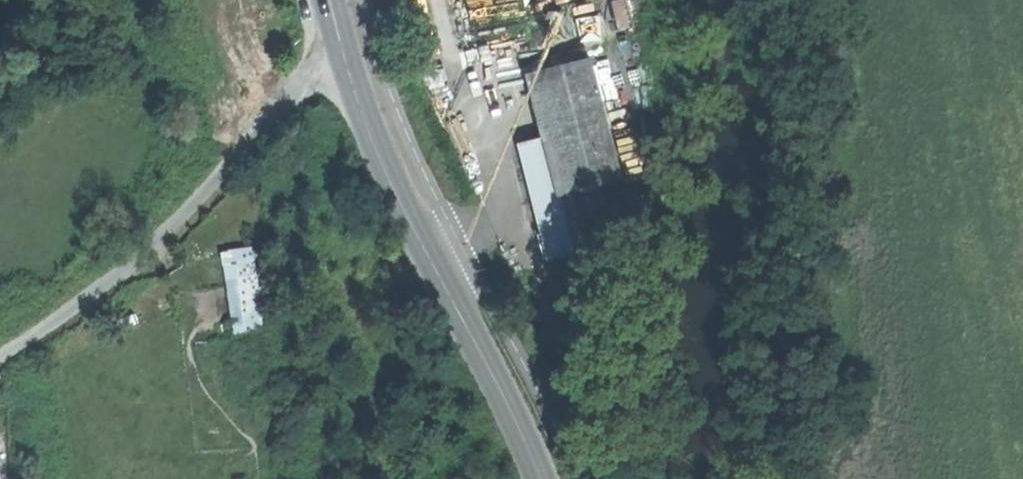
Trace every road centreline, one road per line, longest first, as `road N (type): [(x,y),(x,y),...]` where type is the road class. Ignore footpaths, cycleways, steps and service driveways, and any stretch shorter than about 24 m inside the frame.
road 1 (secondary): [(542,478),(379,155),(330,0)]
road 2 (track): [(348,67),(293,91),(146,250),(0,357)]

